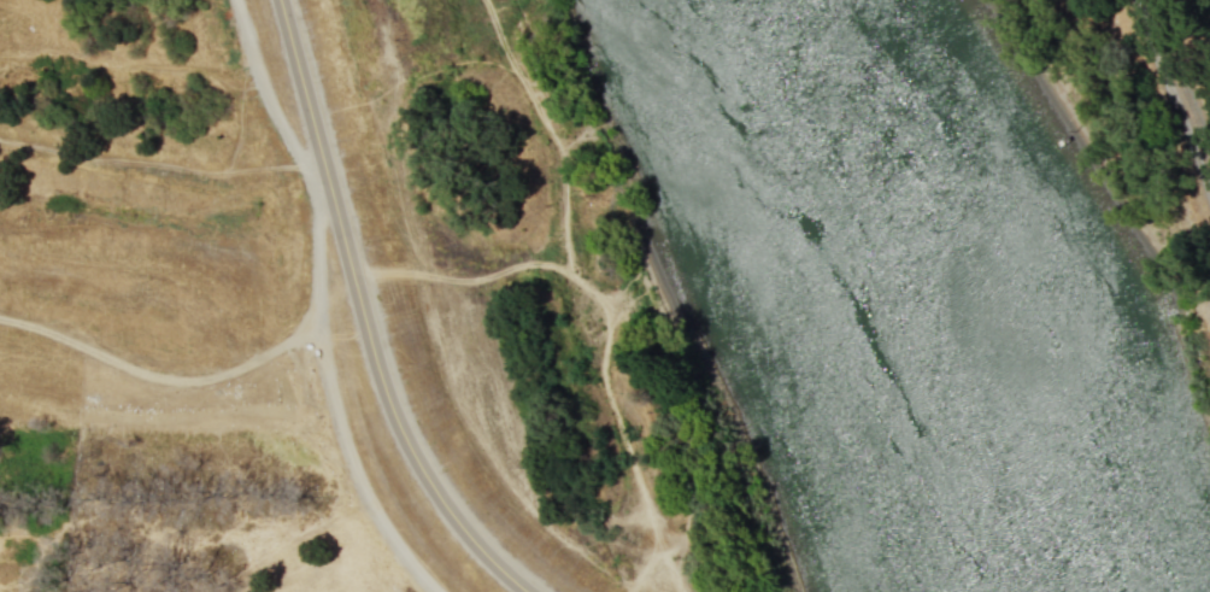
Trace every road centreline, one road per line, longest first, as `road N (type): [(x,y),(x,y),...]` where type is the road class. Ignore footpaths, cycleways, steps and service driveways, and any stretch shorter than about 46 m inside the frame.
road 1 (residential): [(528,591),(447,502),(407,435),(365,313),(281,0)]
road 2 (track): [(236,0),(264,93),(315,183)]

